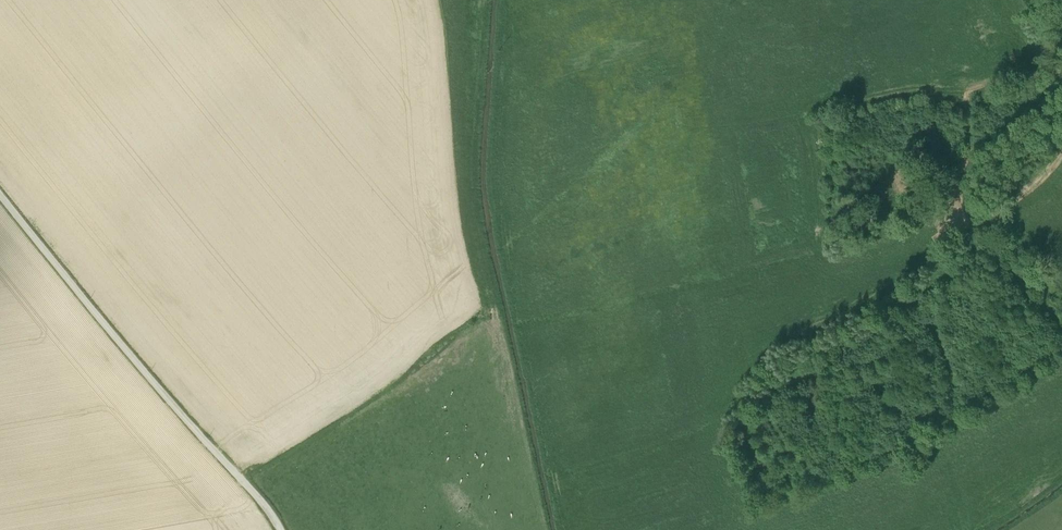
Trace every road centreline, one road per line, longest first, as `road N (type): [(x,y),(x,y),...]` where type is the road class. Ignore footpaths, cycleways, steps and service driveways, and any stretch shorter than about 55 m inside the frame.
road 1 (unclassified): [(282,529),(180,424),(0,196)]
road 2 (track): [(1061,71),(942,90)]

